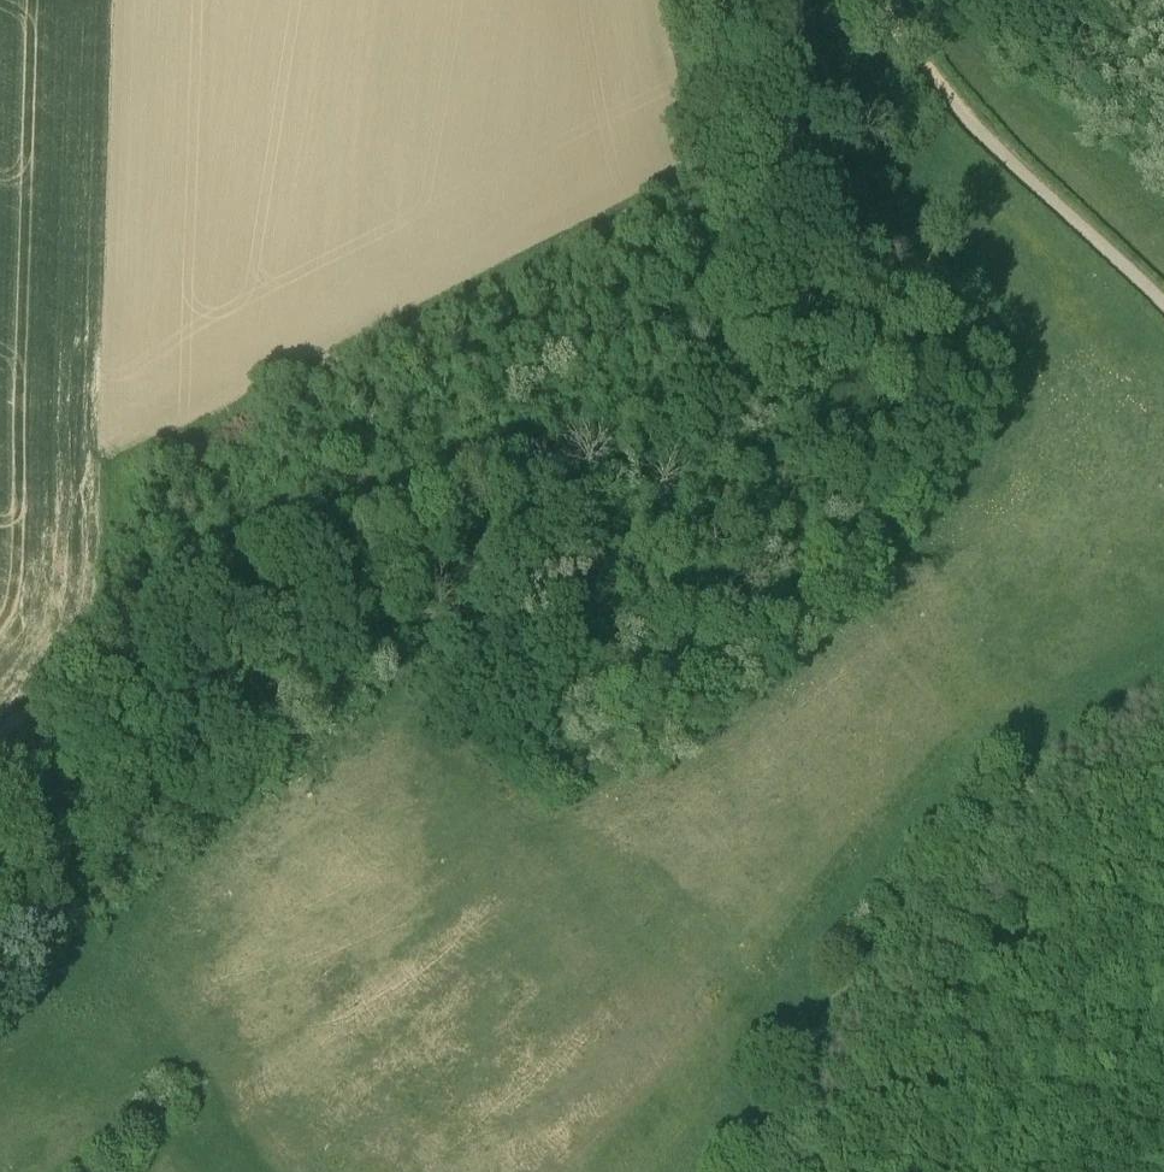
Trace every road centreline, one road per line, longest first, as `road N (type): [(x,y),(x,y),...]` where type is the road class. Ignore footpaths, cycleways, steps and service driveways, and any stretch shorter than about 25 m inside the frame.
road 1 (track): [(1163,690),(1052,765),(936,881),(853,987),(738,1171)]
road 2 (track): [(877,0),(1005,160),(1163,305)]

